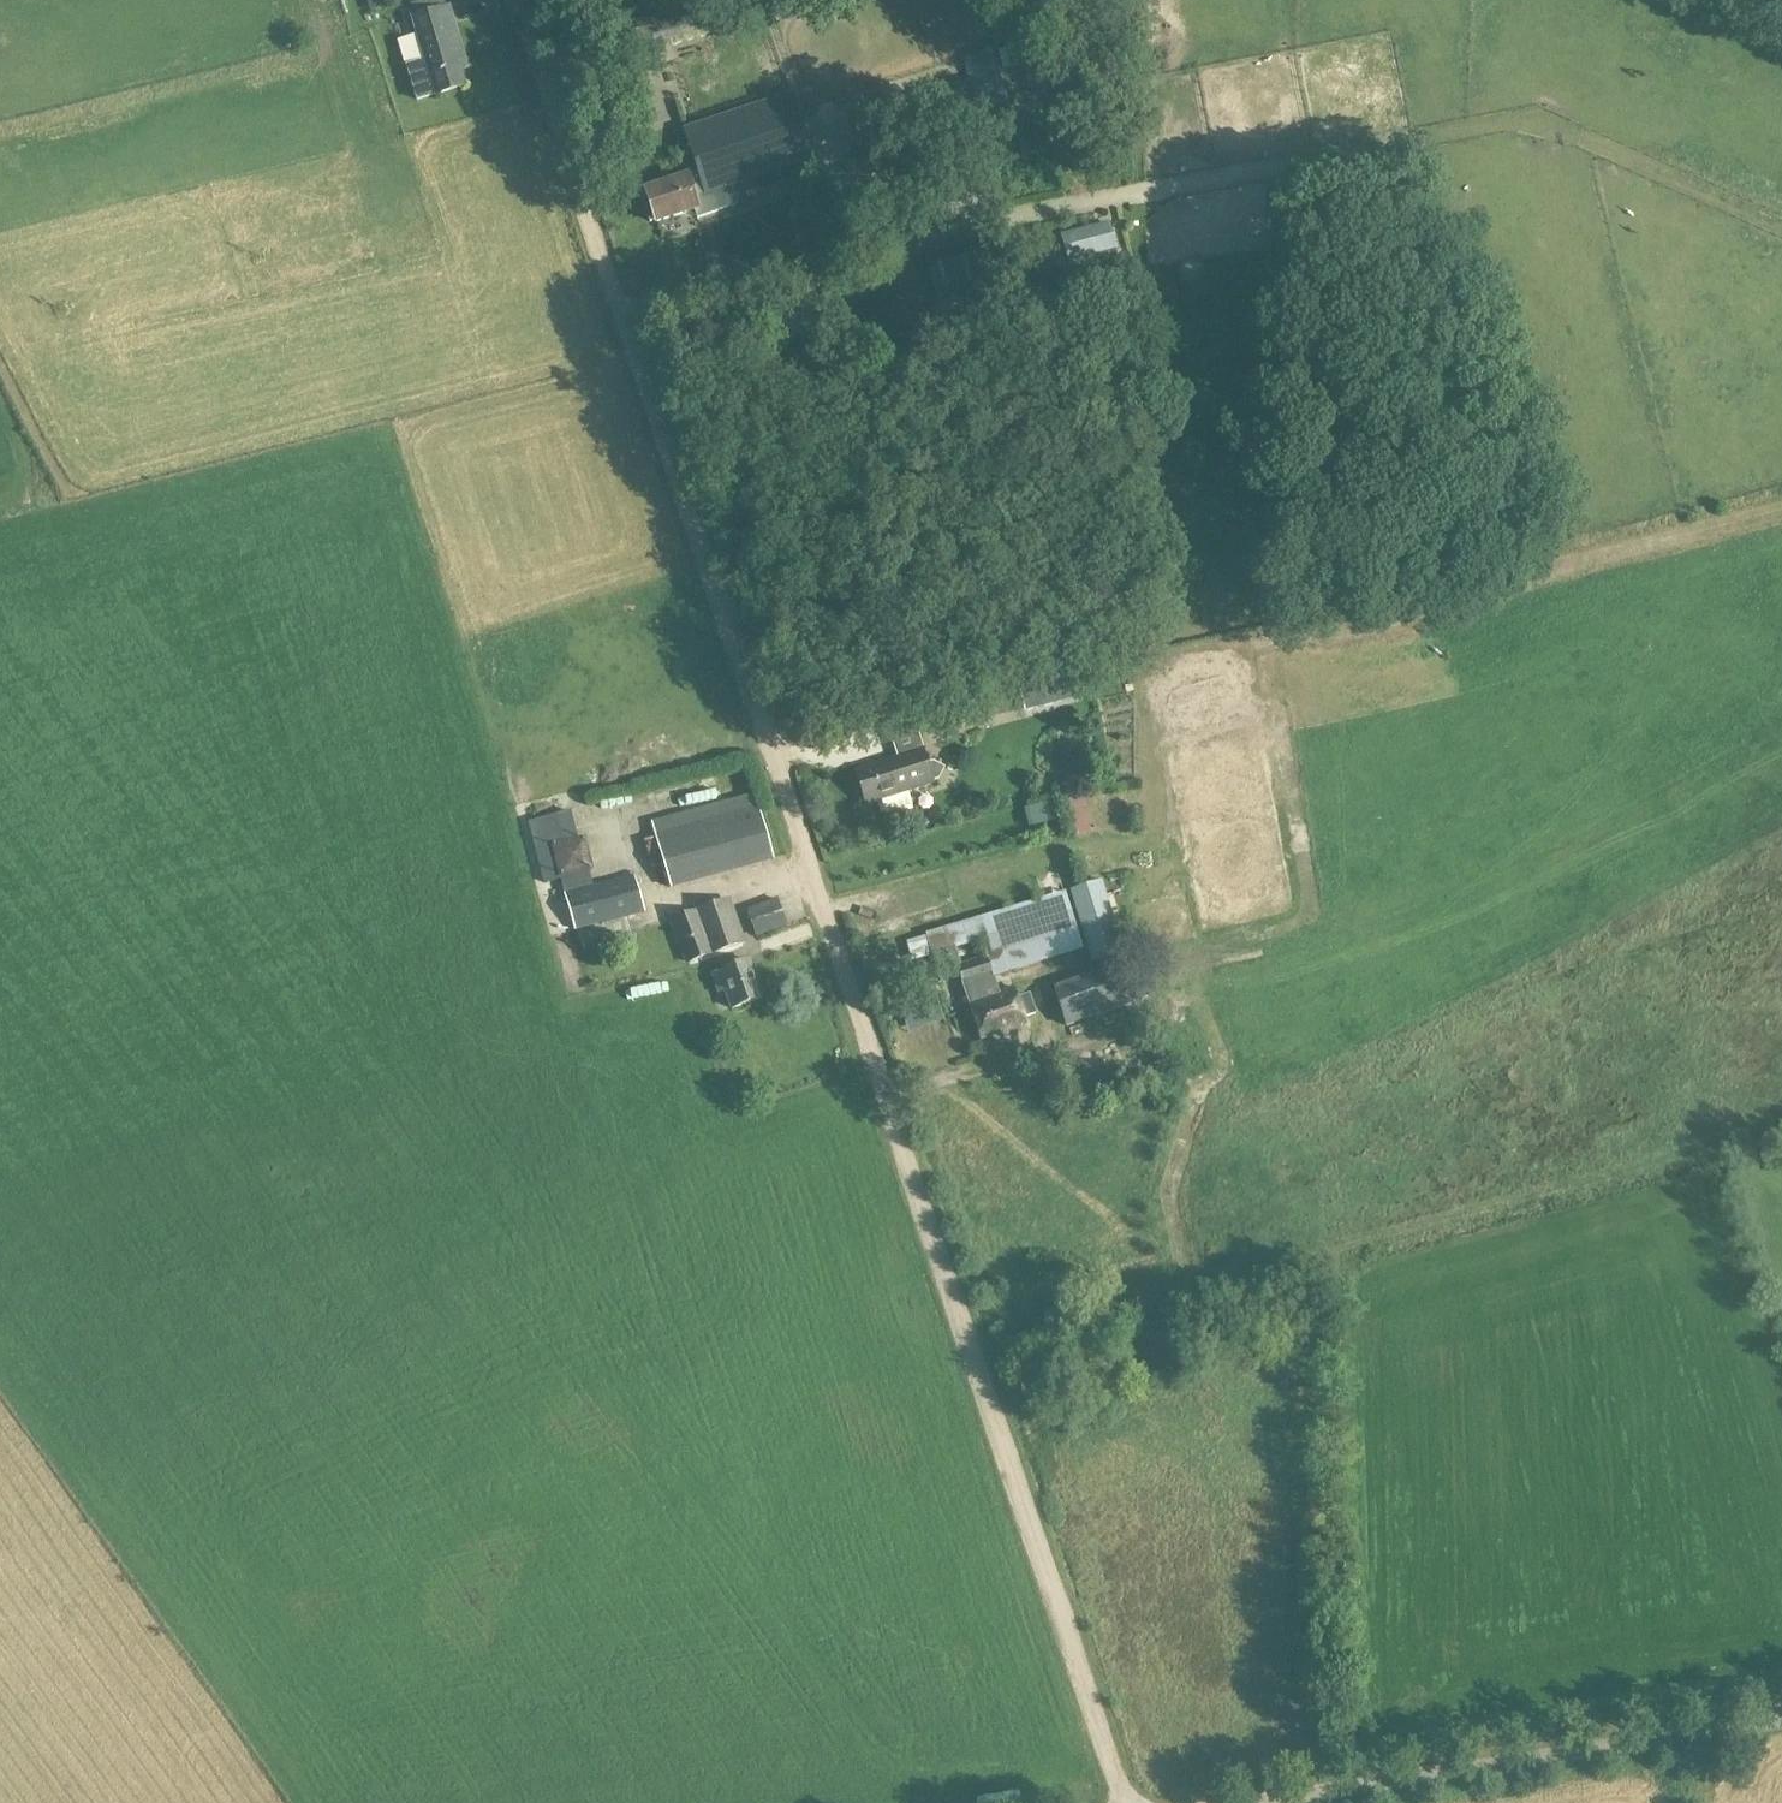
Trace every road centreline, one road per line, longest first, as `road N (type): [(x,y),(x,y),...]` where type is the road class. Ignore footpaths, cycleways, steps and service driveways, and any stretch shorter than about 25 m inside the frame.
road 1 (track): [(516,0),(1126,1802)]
road 2 (unclassified): [(1253,1802),(1781,1720)]

